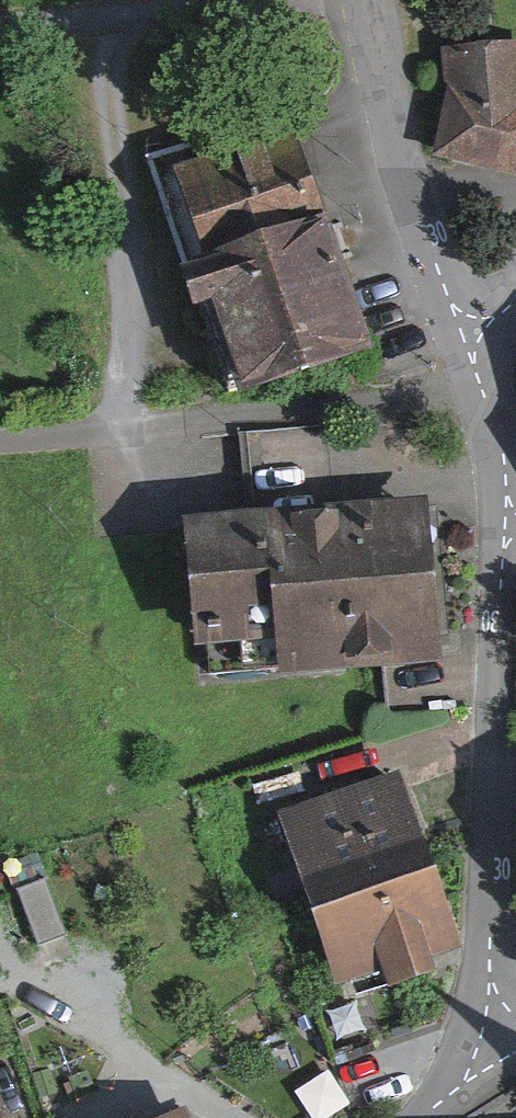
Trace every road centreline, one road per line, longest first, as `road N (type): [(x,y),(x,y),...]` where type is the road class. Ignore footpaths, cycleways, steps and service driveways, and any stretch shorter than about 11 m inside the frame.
road 1 (residential): [(503,478),(493,768),(469,1082)]
road 2 (residential): [(365,0),(469,341)]
road 3 (residential): [(284,0),(0,43)]
road 4 (residential): [(469,341),(503,478)]

